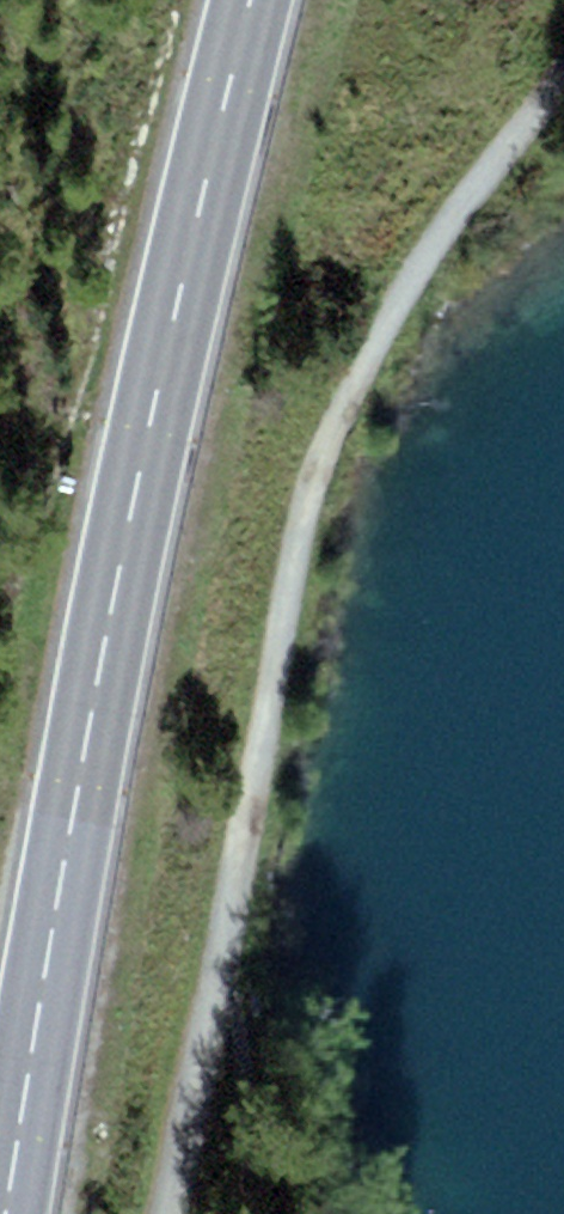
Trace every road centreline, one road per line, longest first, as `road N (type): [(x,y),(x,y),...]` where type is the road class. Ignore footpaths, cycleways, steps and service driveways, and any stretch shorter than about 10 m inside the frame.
road 1 (primary): [(12,1213),(41,1002),(124,555),(254,0)]
road 2 (track): [(164,1213),(319,468),(385,314),(563,72)]

